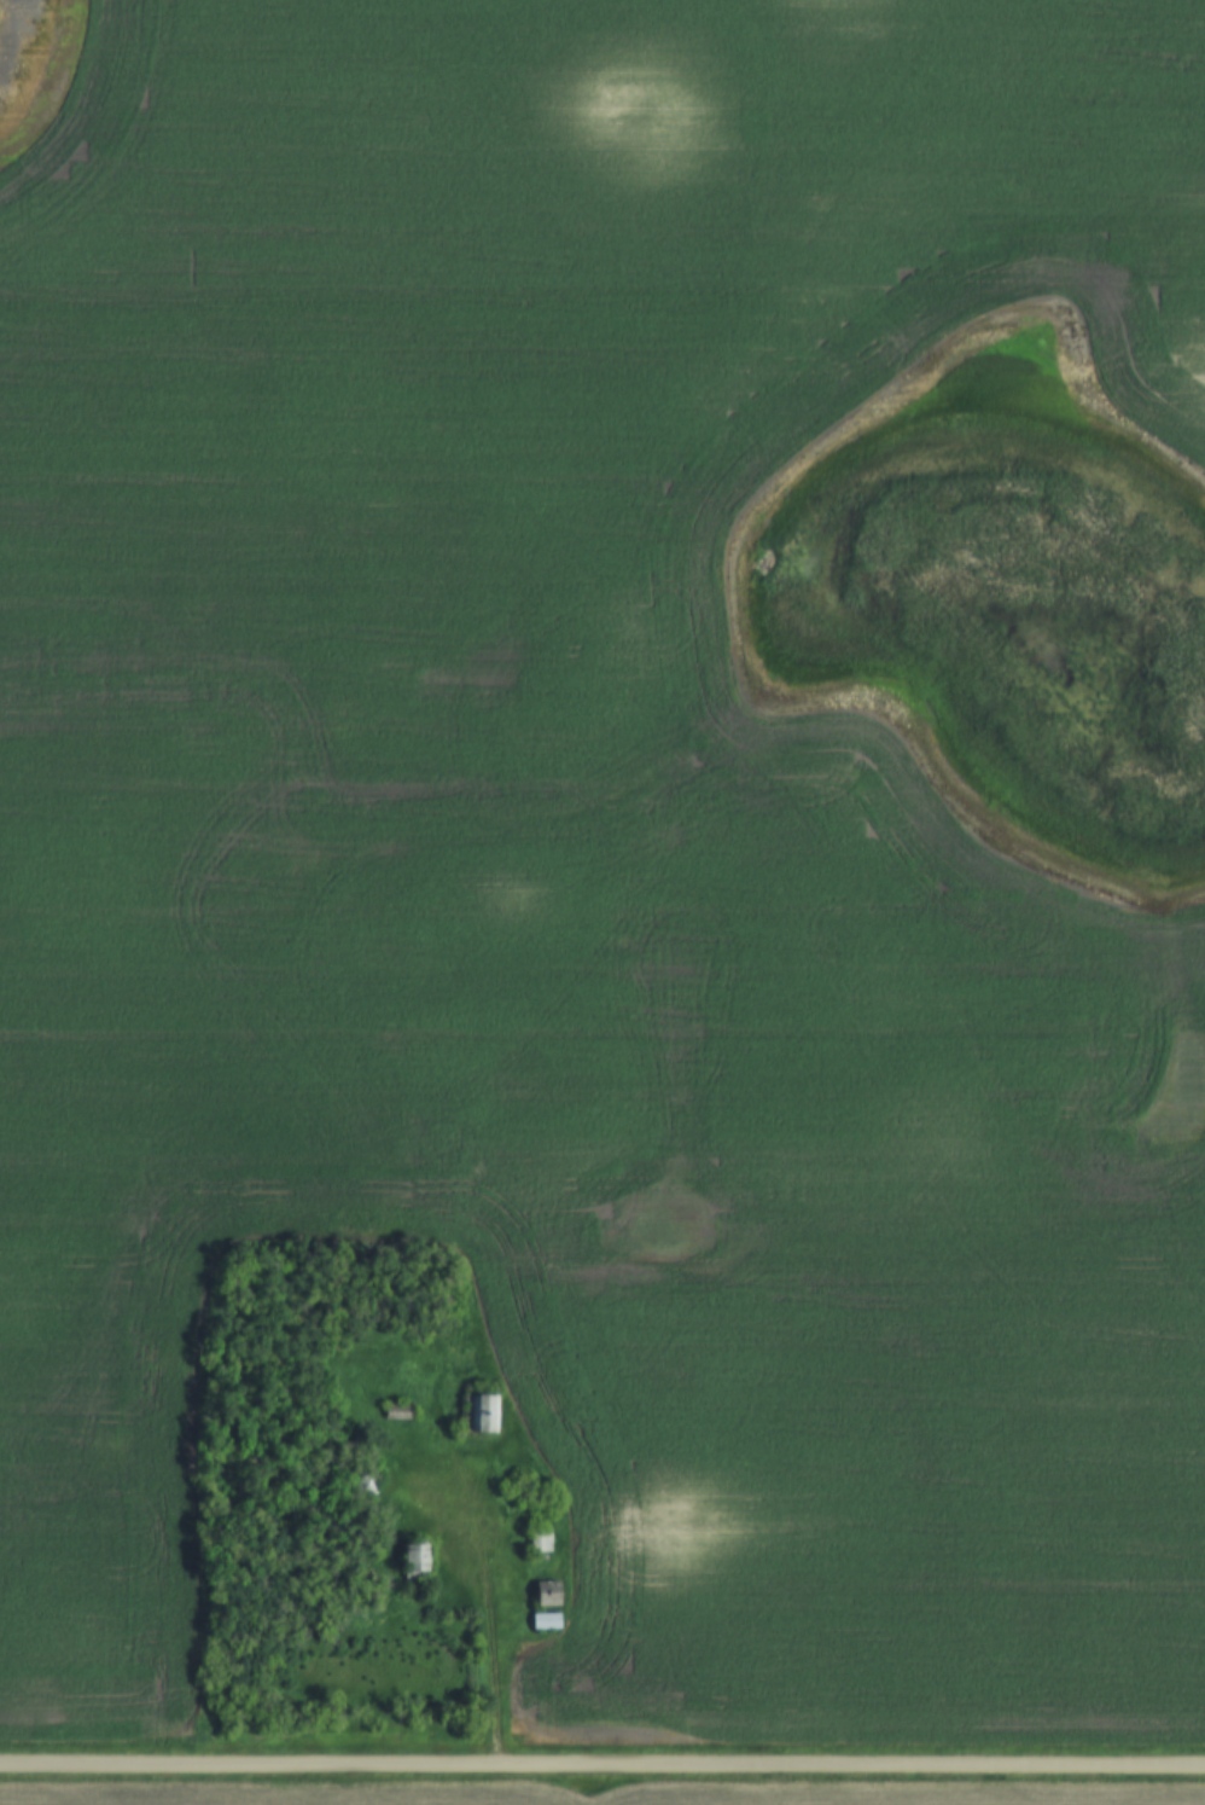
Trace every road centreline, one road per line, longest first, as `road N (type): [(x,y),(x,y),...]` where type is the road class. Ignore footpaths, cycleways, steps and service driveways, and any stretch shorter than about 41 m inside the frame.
road 1 (residential): [(0,1765),(1204,1768)]
road 2 (track): [(496,1770),(496,1618),(475,1490)]

